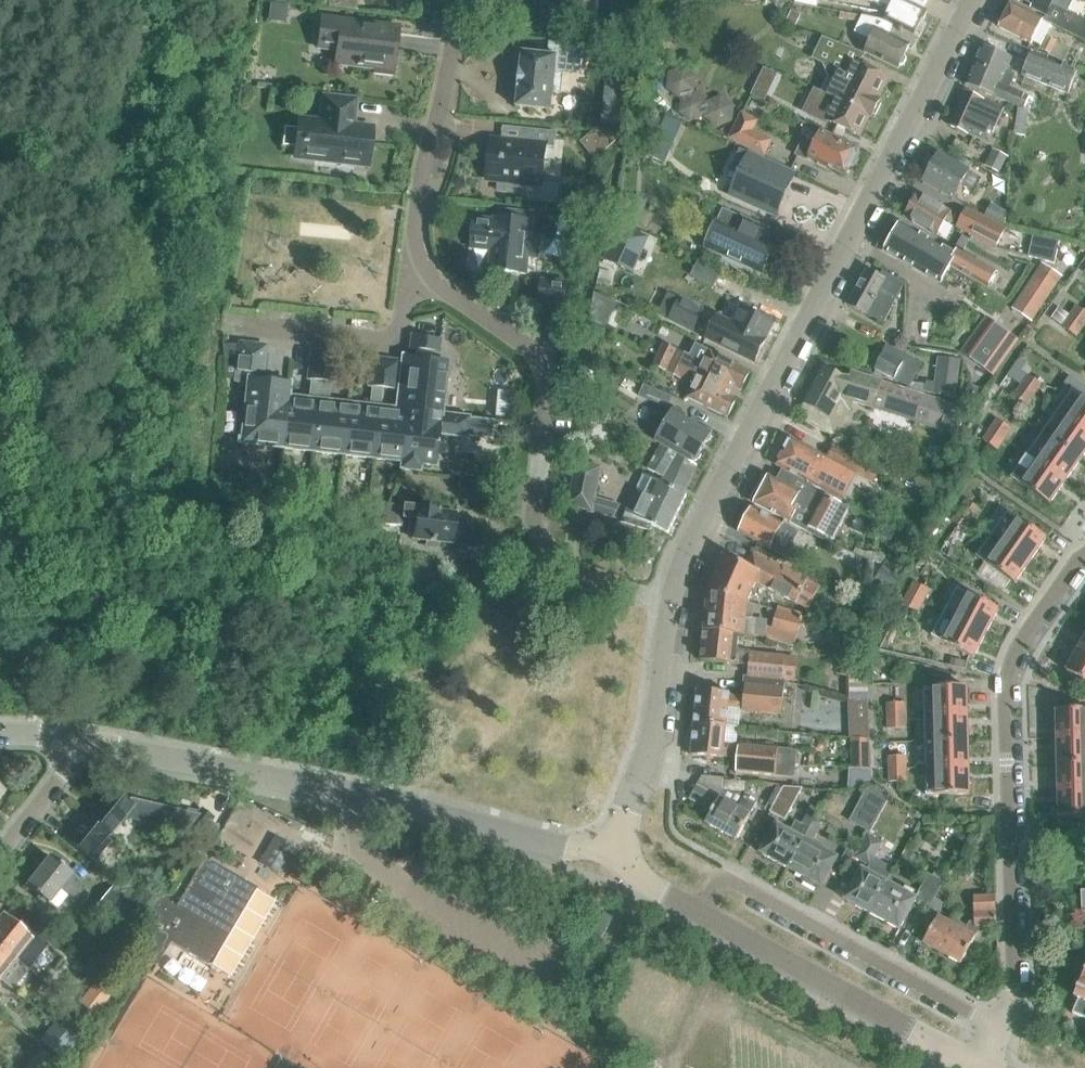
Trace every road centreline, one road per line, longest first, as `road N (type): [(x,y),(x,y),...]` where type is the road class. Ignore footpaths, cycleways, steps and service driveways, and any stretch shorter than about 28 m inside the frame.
road 1 (residential): [(669,600),(689,545),(970,0)]
road 2 (unclassified): [(605,863),(424,805),(92,740)]
road 3 (residential): [(669,600),(545,551),(534,500),(542,393),(535,358),(437,284),(414,246)]
road 4 (residential): [(1003,1028),(1011,976),(1012,687),(1025,652),(1084,565)]
road 5 (residential): [(1003,1028),(730,882),(703,916)]
road 6 (residential): [(216,321),(382,342),(401,326),(414,246)]
road 7 (residential): [(942,1048),(703,916)]
road 8 (residential): [(605,863),(647,749),(669,600)]
road 9 (residential): [(414,246),(465,0)]
road 10 (residential): [(92,740),(0,853)]

